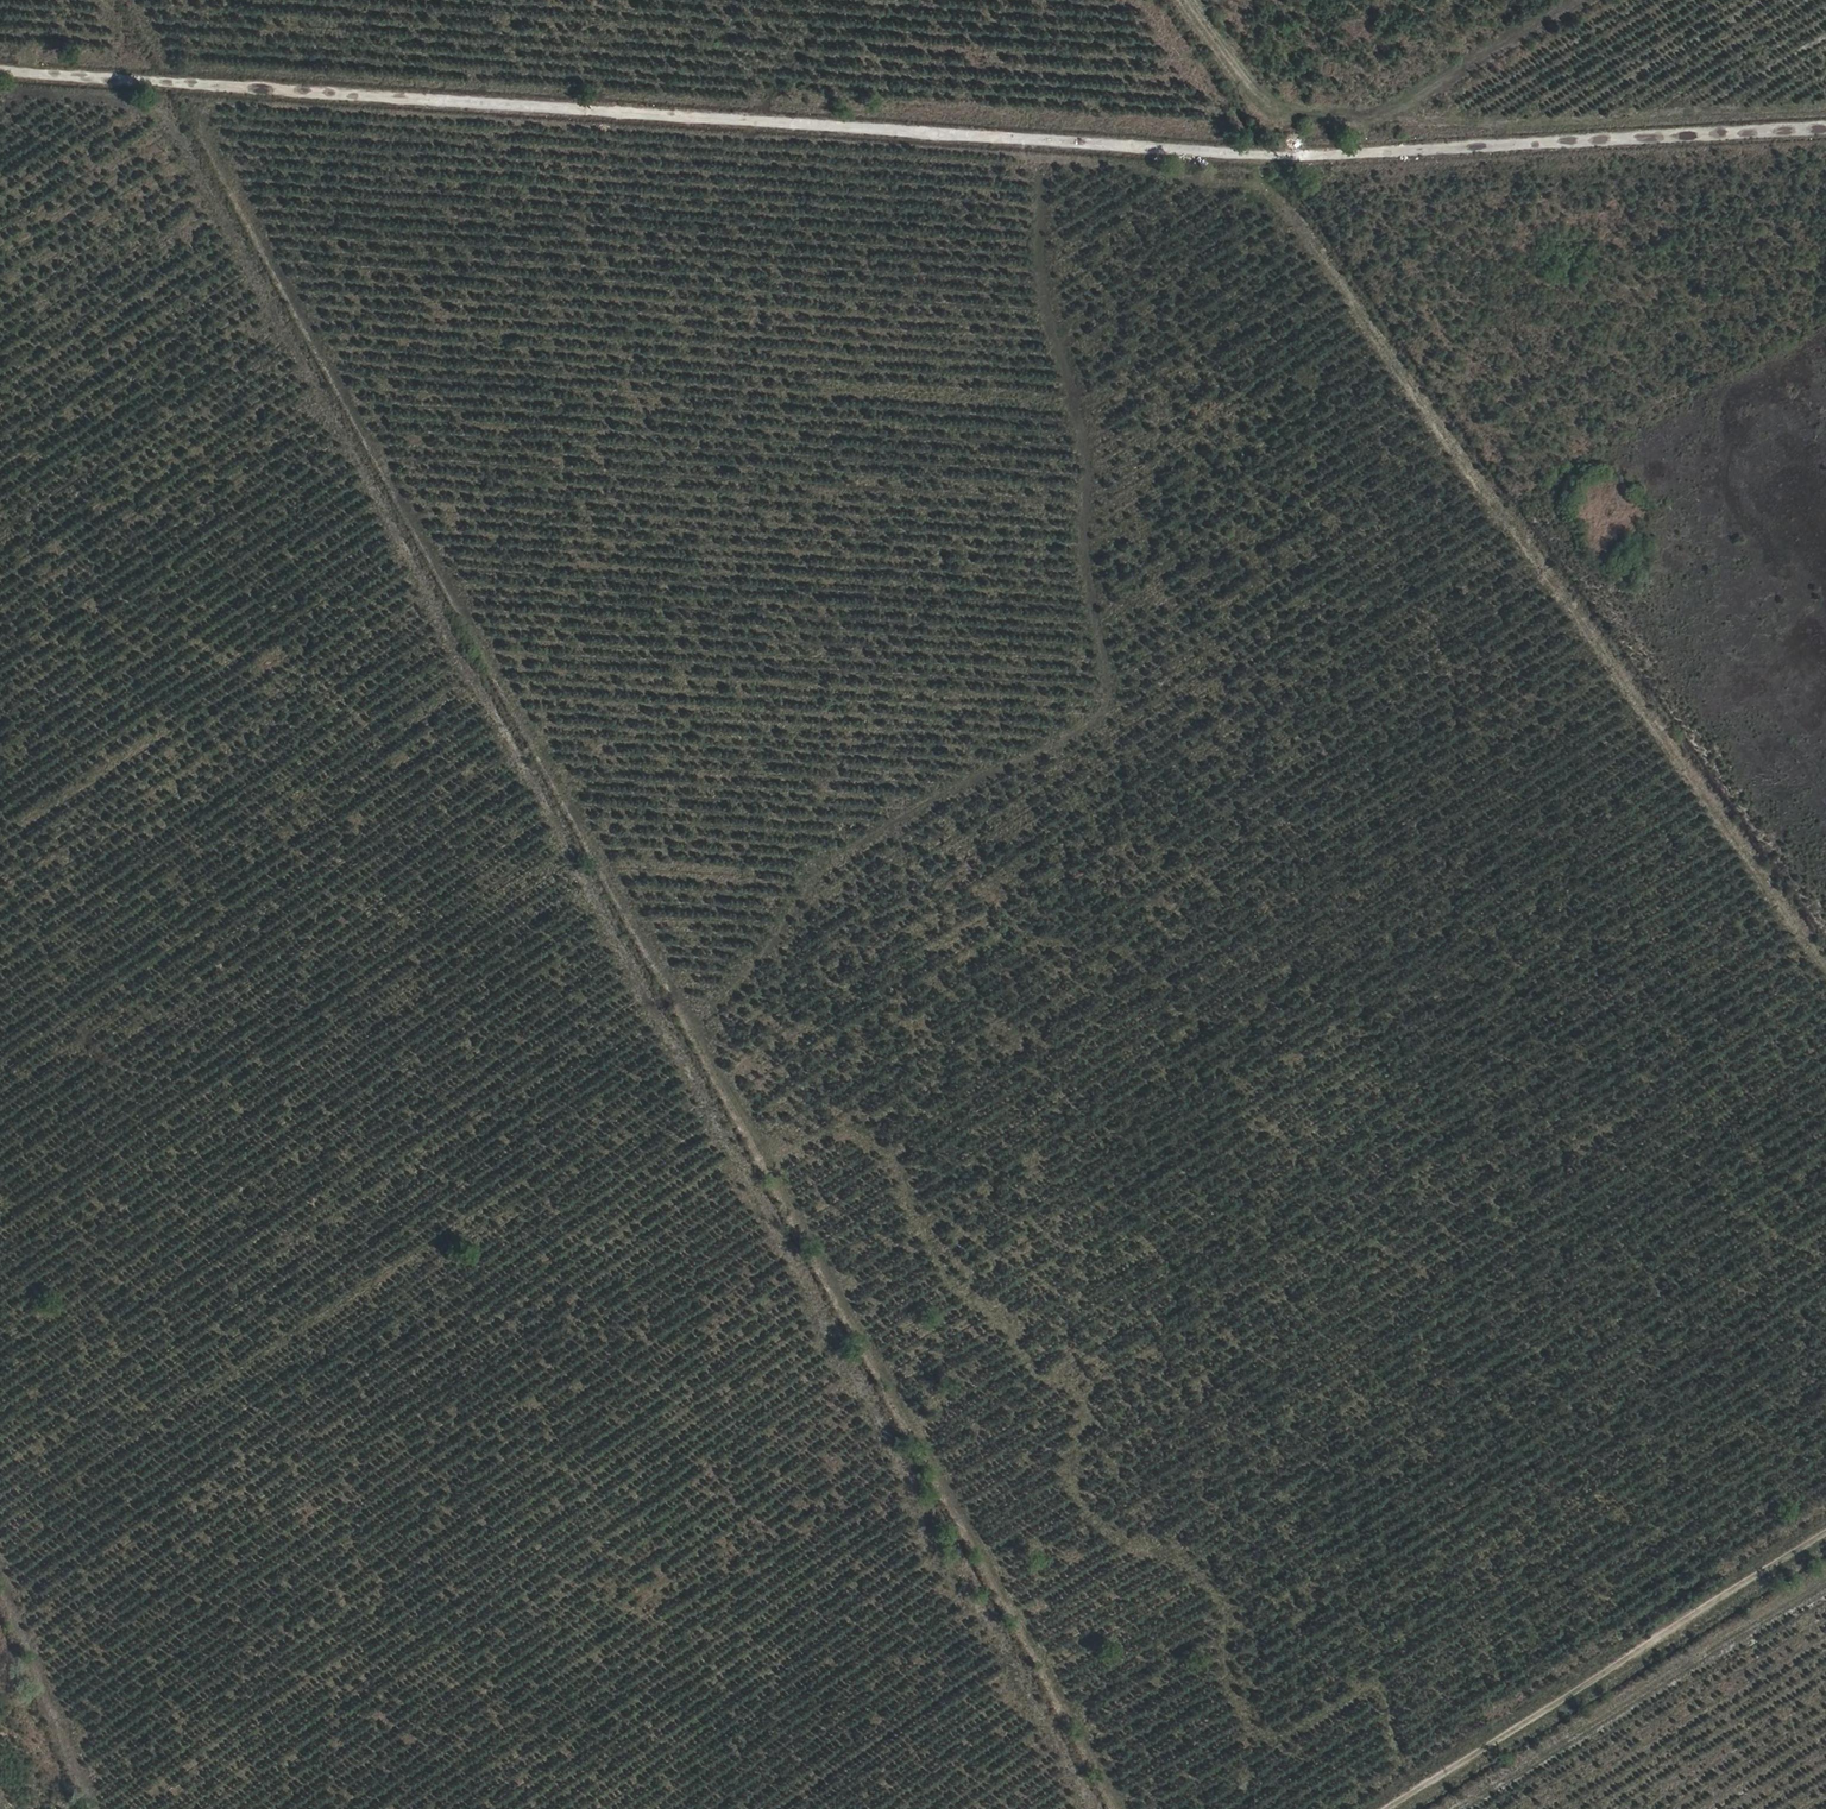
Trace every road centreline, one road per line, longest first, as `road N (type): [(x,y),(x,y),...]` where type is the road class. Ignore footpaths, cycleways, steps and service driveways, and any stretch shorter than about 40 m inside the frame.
road 1 (track): [(1825,131),(1301,157),(0,71)]
road 2 (track): [(1388,1808),(1825,1534)]

